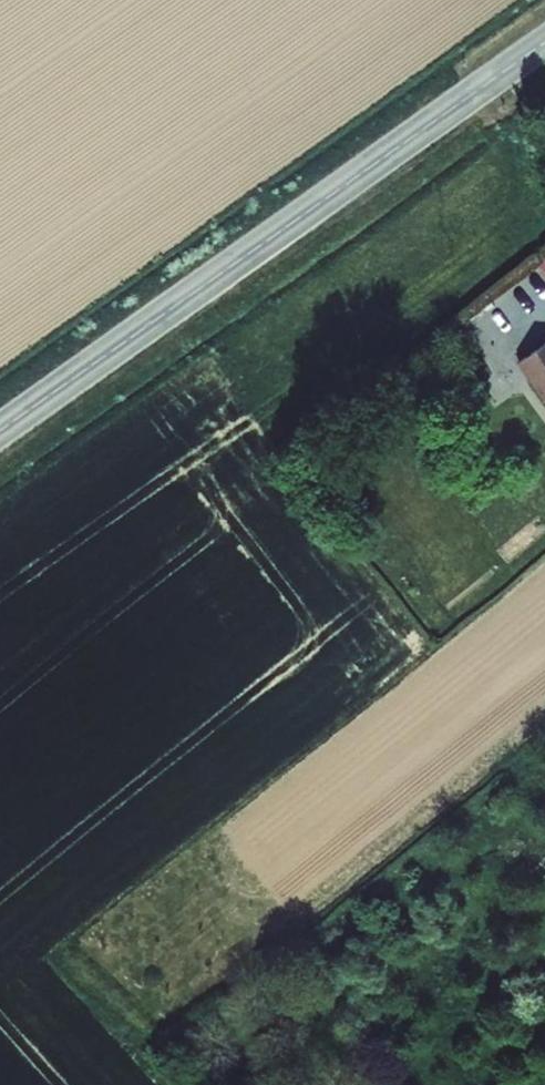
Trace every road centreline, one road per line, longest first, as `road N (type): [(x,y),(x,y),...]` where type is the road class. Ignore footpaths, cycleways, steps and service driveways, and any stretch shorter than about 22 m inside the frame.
road 1 (tertiary): [(0,429),(544,42)]

